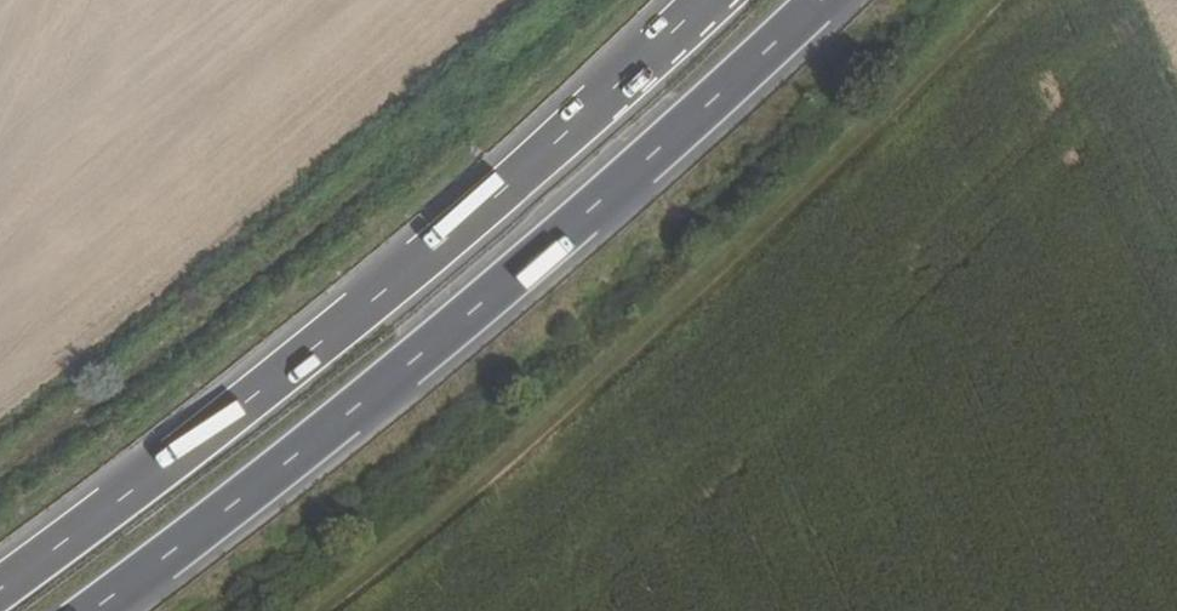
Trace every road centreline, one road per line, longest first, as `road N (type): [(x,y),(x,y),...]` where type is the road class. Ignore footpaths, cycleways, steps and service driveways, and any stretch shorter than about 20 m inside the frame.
road 1 (trunk): [(87,610),(166,557),(552,244),(815,0)]
road 2 (trunk): [(708,0),(379,296),(0,584)]

